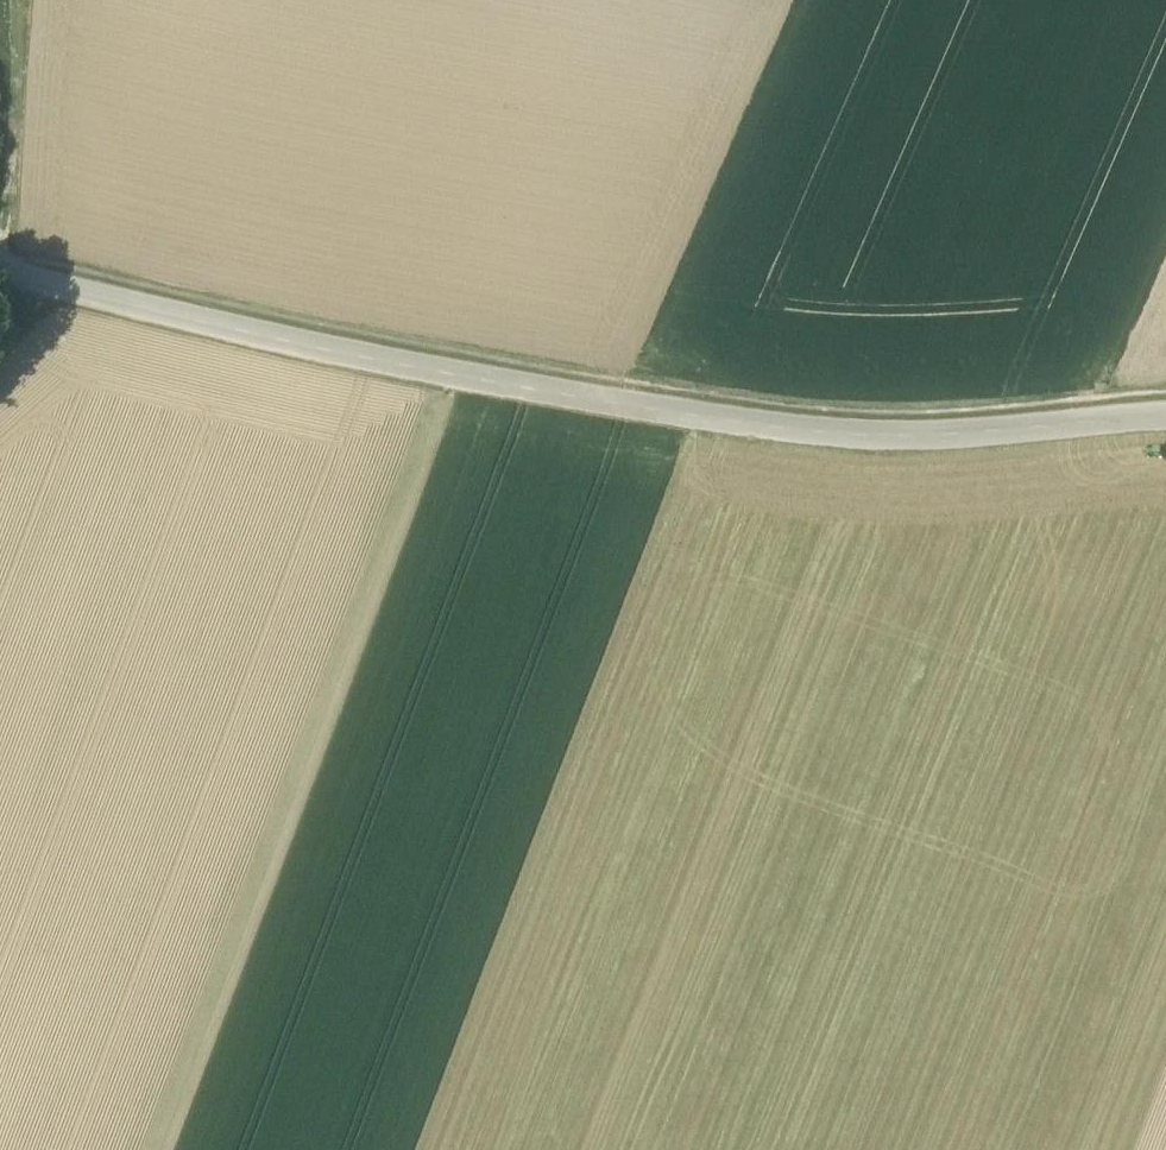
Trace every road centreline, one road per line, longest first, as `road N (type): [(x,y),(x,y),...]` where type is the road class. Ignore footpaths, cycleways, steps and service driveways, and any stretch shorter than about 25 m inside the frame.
road 1 (track): [(11,0),(0,257)]

